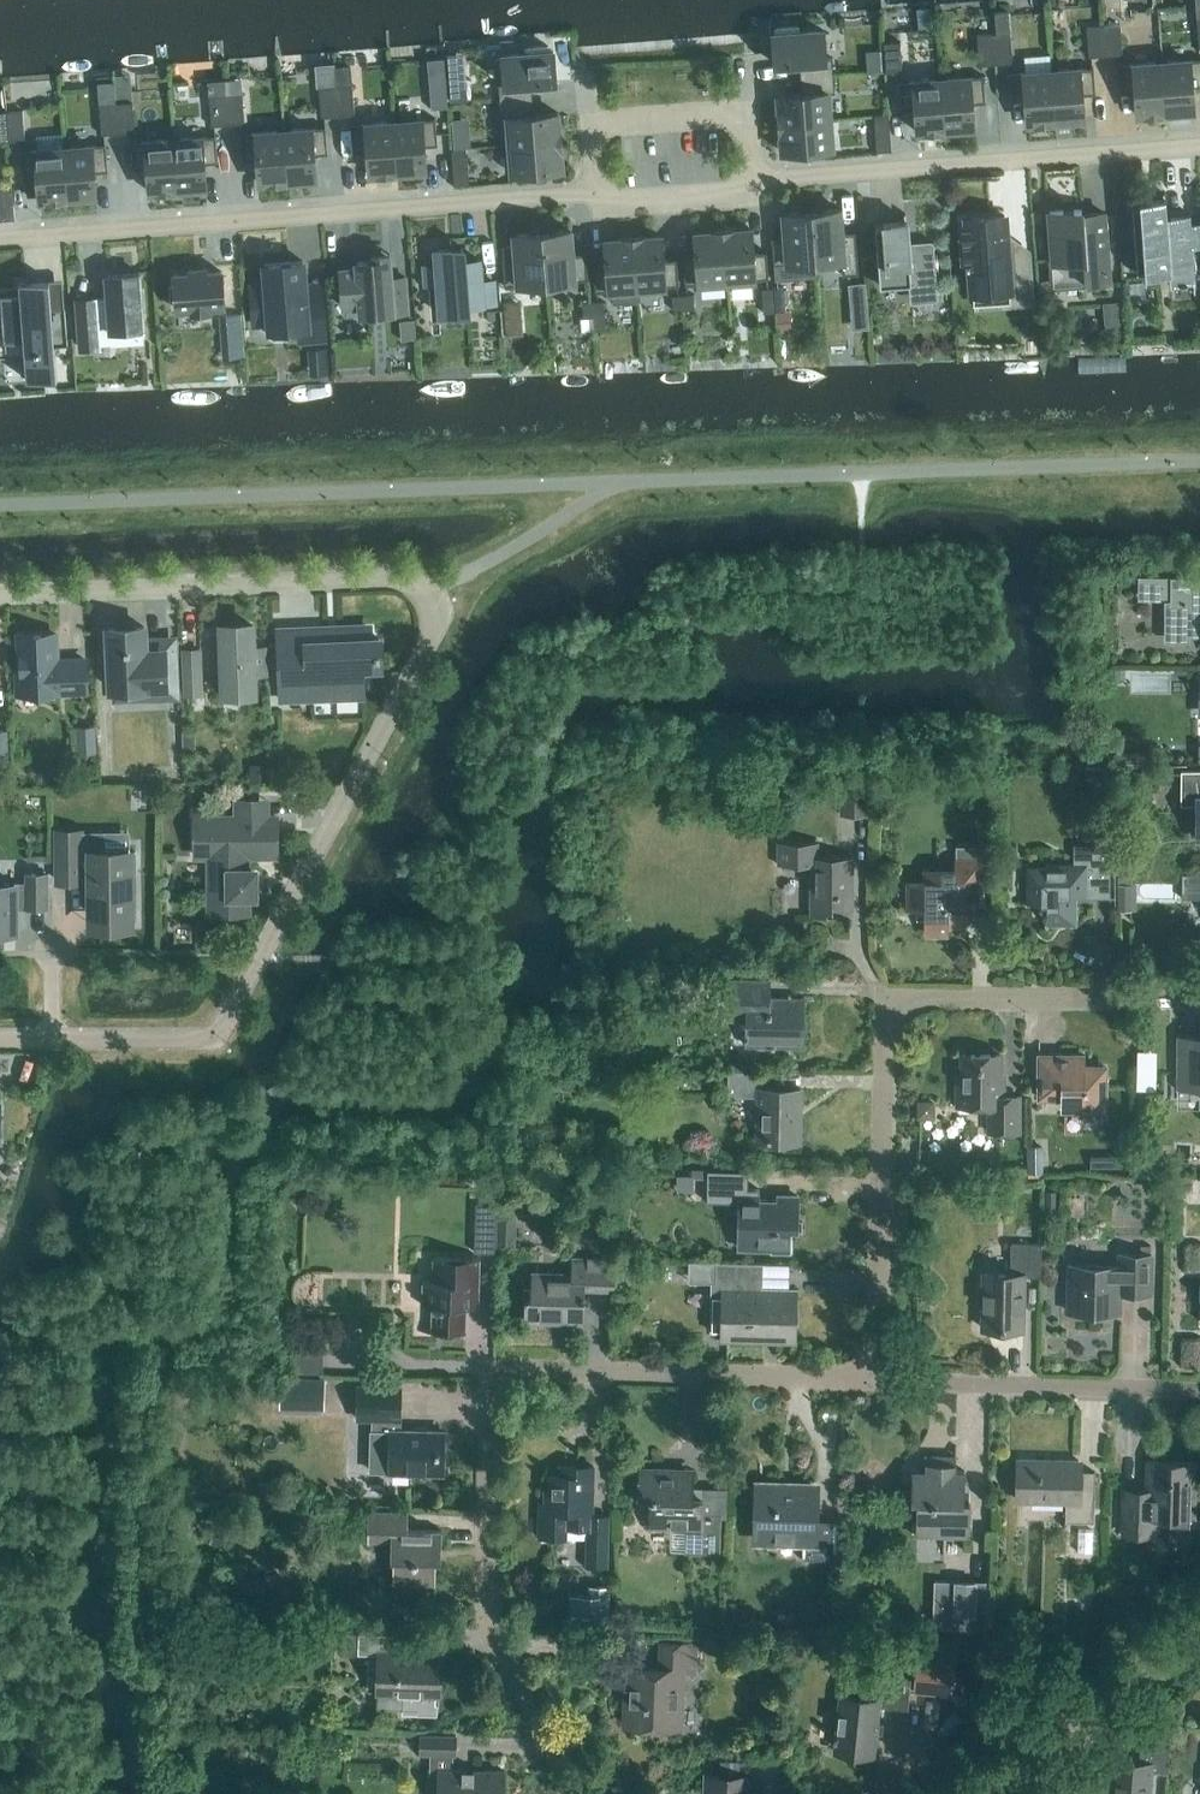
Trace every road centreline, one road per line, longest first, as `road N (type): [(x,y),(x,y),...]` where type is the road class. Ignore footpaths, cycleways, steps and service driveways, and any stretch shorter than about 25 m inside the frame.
road 1 (residential): [(885,1384),(491,1371),(474,1620),(580,1793)]
road 2 (residential): [(0,1039),(215,1037),(424,657),(428,601)]
road 3 (residential): [(1199,997),(893,1000),(885,1384)]
road 4 (residential): [(599,193),(0,241)]
road 5 (residential): [(1199,146),(755,179)]
road 6 (residential): [(0,594),(400,579),(428,601)]
road 7 (residential): [(1199,1395),(885,1384)]
road 8 (residential): [(599,193),(594,127),(747,116),(755,179)]
road 9 (residential): [(975,1793),(1199,1622)]
road 10 (residential): [(755,179),(730,199),(625,207),(599,193)]

